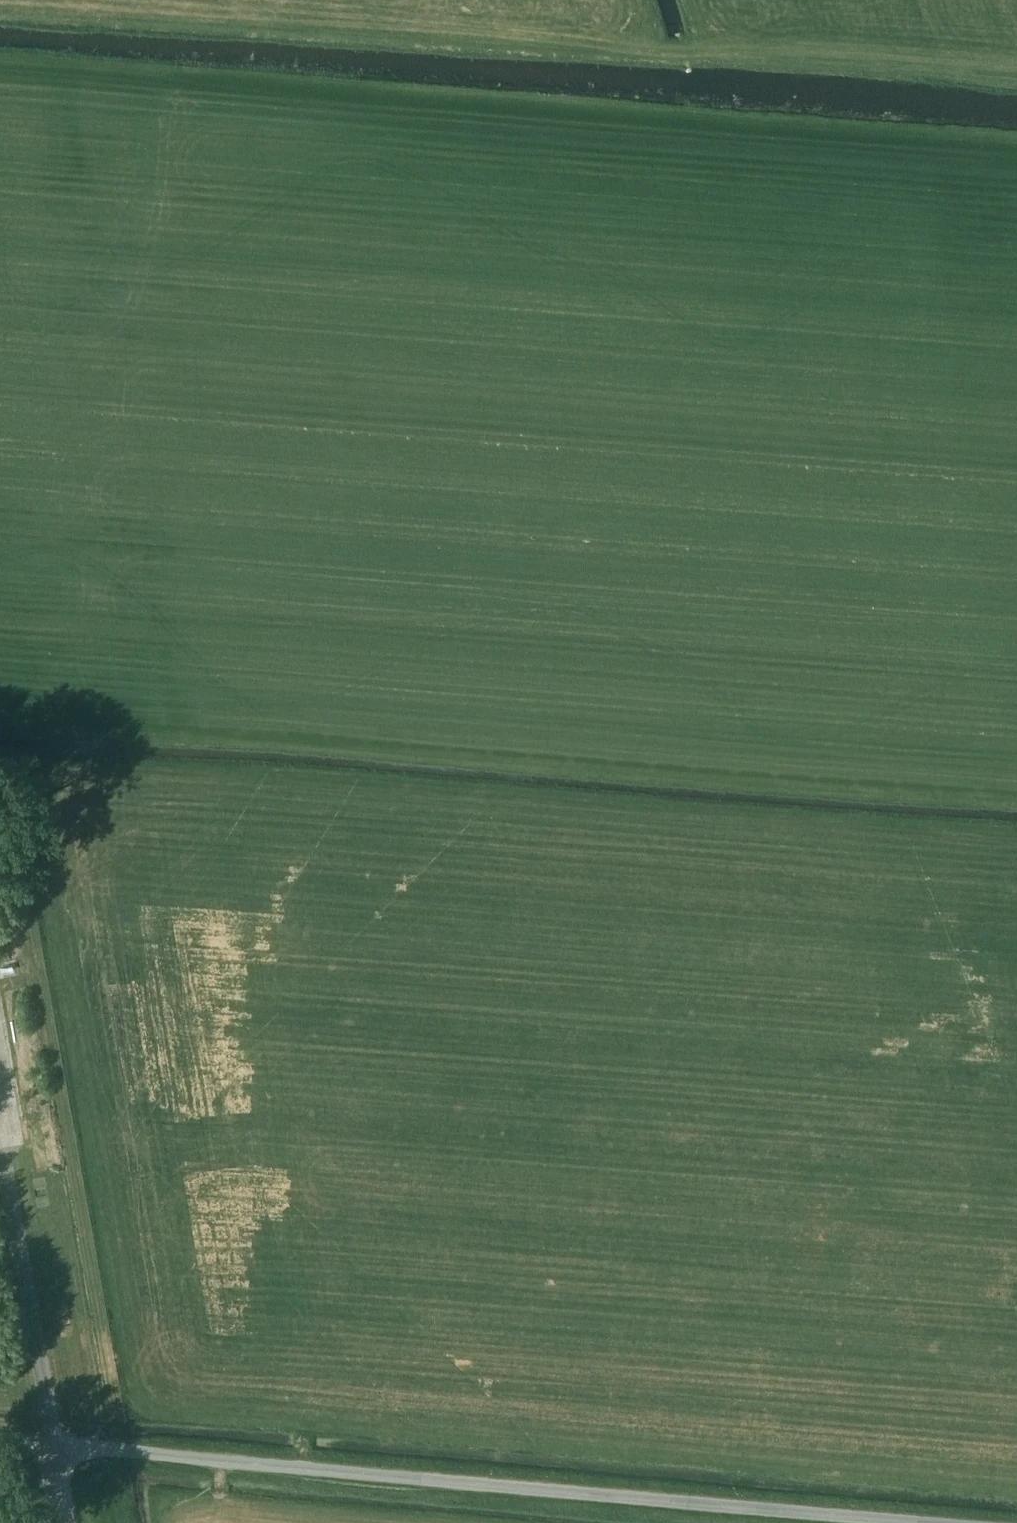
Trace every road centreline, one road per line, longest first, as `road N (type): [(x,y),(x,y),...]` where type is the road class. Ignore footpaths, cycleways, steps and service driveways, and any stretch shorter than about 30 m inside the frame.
road 1 (unclassified): [(941,1522),(104,1448)]

